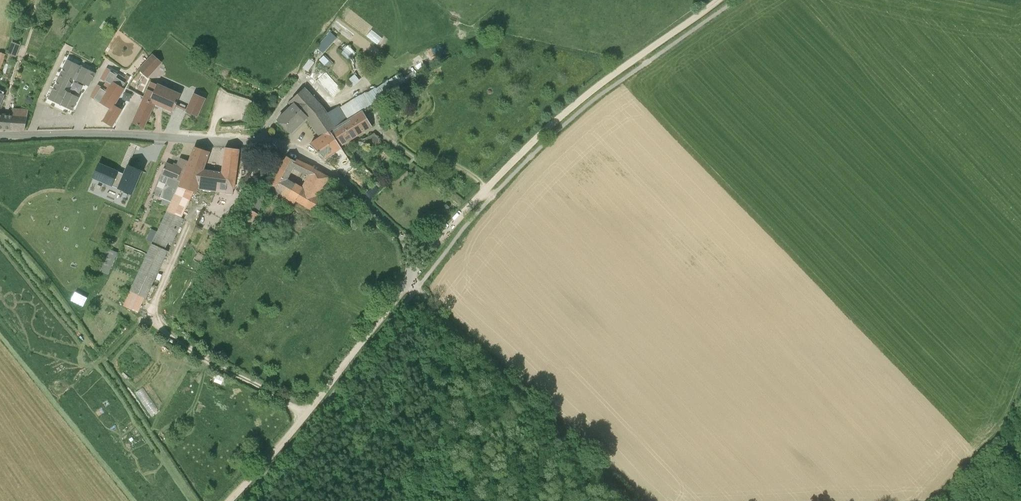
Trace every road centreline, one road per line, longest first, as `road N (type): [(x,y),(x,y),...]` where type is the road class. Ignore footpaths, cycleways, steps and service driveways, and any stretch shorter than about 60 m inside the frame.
road 1 (residential): [(404,240),(338,177),(284,146),(0,135)]
road 2 (track): [(716,0),(551,126),(410,277)]
road 3 (track): [(632,500),(416,289)]
road 4 (track): [(410,277),(228,500)]
road 5 (track): [(308,410),(152,327)]

